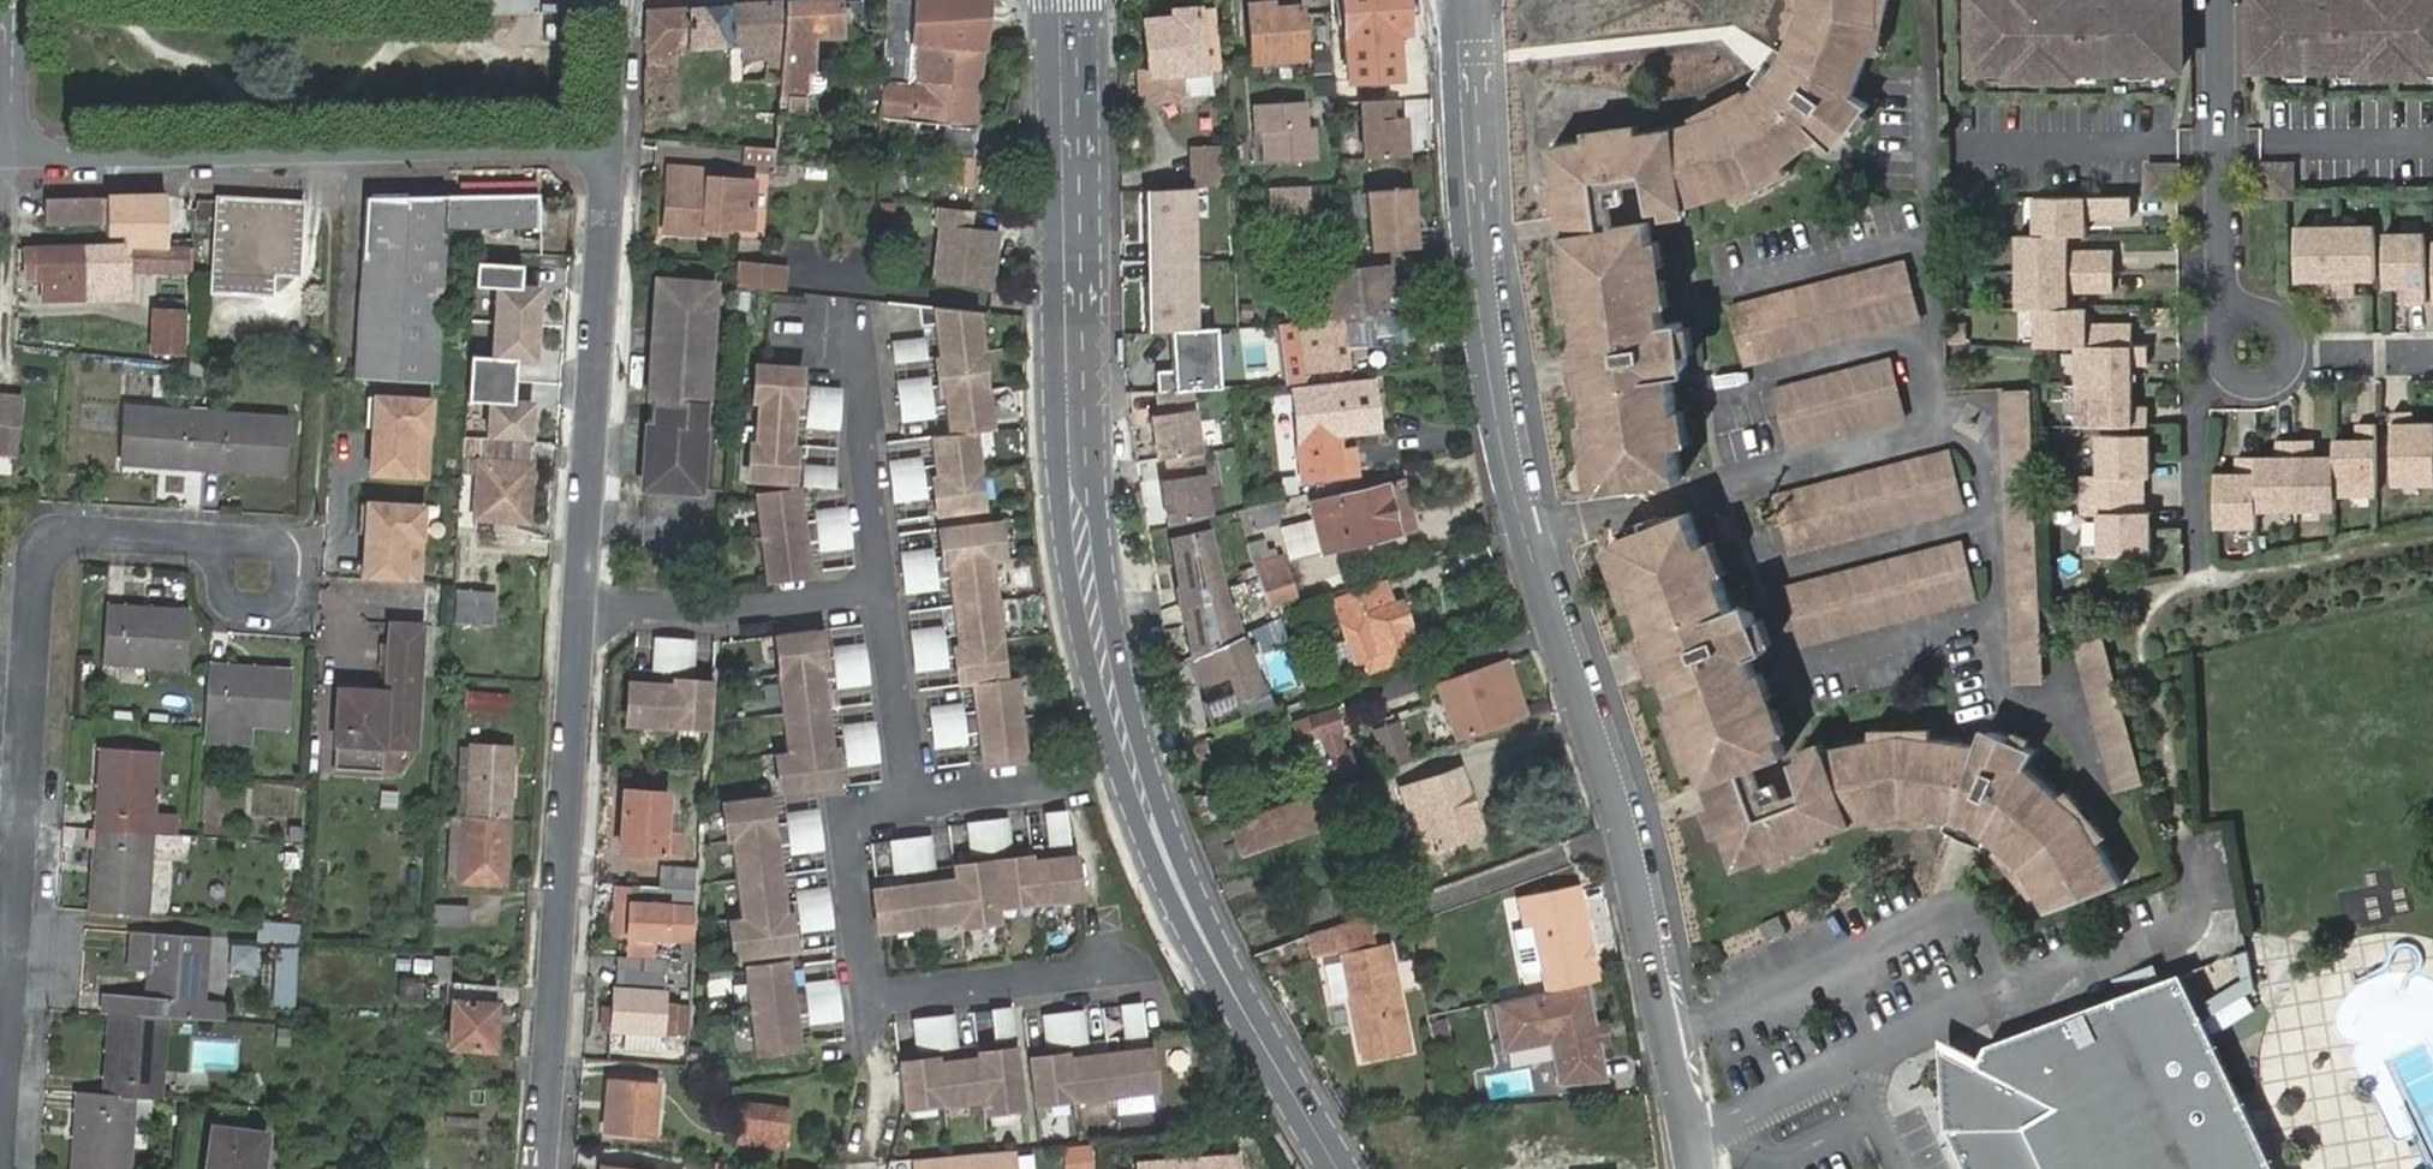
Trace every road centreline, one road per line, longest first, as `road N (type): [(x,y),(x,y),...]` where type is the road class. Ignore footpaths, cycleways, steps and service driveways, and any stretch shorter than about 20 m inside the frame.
road 1 (secondary): [(1338,1168),(1178,879),(1106,665),(1079,498),(1072,0)]
road 2 (unclassified): [(1462,0),(1496,401),(1535,557),(1637,870),(1703,1168)]
road 3 (residential): [(913,801),(1068,776),(1107,972),(864,996),(845,813)]
road 4 (residential): [(616,152),(10,159)]
road 5 (residential): [(14,947),(39,568),(53,536),(225,547)]
road 6 (residential): [(583,605),(538,1168)]
road 7 (residential): [(616,152),(583,605)]
road 8 (residential): [(2222,0),(2223,291),(2253,357)]
road 9 (residential): [(583,605),(682,612),(794,605),(879,587)]
road 10 (residential): [(821,332),(860,340),(879,587)]
road 11 (residential): [(1,1168),(14,947)]
road 12 (residential): [(879,587),(913,801)]
road 13 (residential): [(225,547),(277,550),(287,560),(276,606),(233,603),(222,591)]
road 14 (unclassified): [(10,159),(13,0)]
road 15 (residential): [(624,0),(616,152)]

